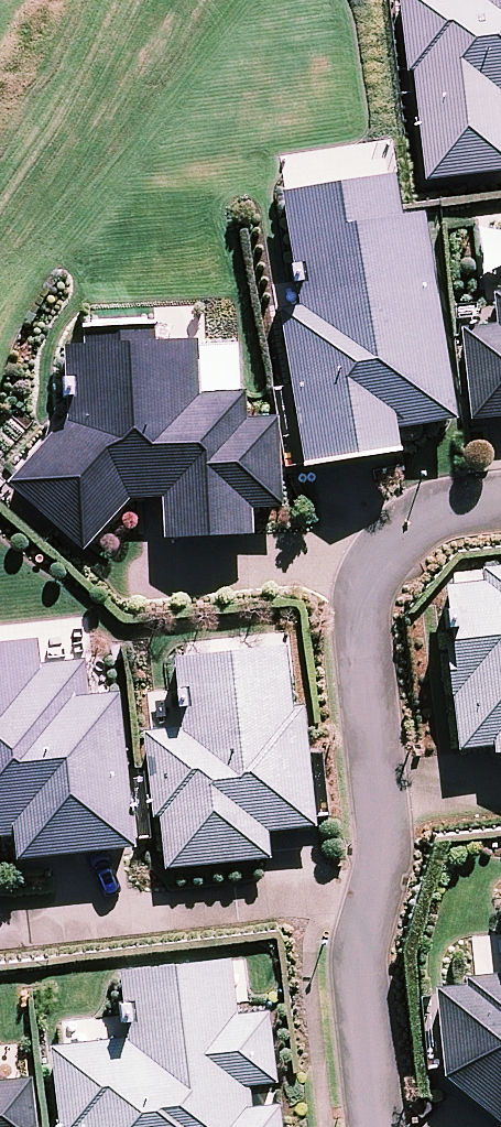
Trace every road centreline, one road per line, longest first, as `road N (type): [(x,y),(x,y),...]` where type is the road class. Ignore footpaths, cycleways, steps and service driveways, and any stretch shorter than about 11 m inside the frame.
road 1 (residential): [(378,1126),(360,941),(384,813),(372,557),(390,527),(435,501),(500,496)]

